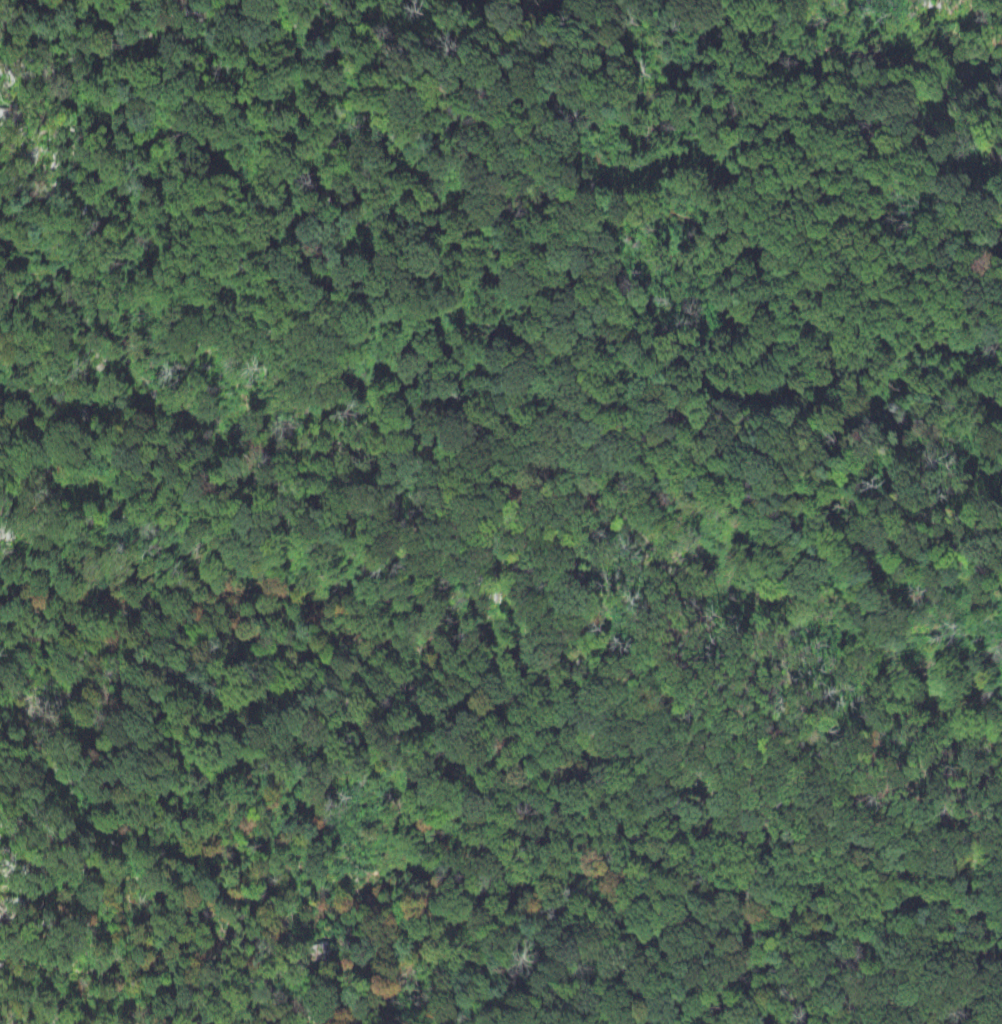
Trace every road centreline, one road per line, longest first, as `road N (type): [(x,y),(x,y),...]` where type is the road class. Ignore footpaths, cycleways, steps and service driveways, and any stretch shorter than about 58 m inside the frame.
road 1 (track): [(1001,822),(966,830),(890,814),(731,704),(658,630),(622,515),(642,395)]
road 2 (track): [(642,395),(637,258),(627,211),(595,148),(517,91),(402,38),(354,0)]
road 3 (track): [(642,395),(815,416),(1001,486)]

